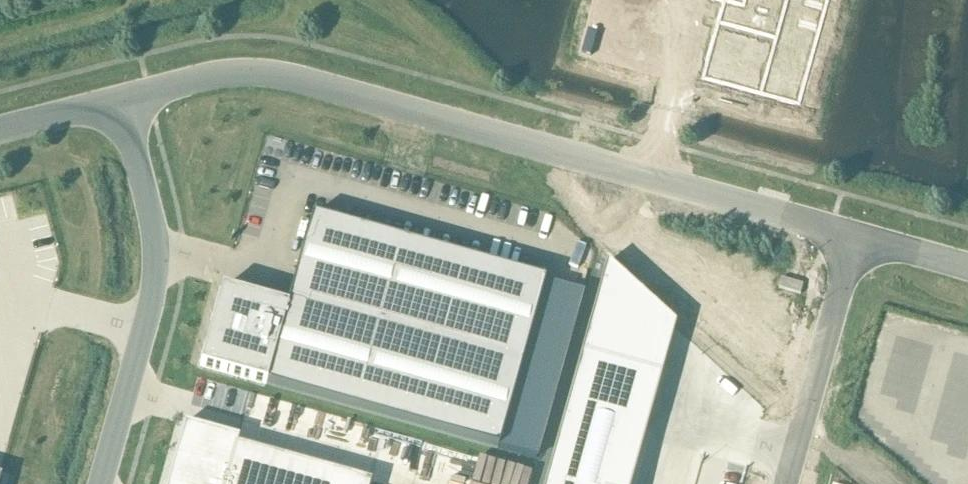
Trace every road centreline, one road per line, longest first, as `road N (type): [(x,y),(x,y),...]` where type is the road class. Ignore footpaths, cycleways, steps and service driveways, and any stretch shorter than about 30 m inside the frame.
road 1 (unclassified): [(117,102),(228,75),(287,76),(857,234)]
road 2 (unclassified): [(117,102),(147,200),(154,263),(146,322),(101,483)]
road 3 (unclassified): [(857,234),(787,483)]
road 4 (unclassified): [(0,132),(117,102)]

